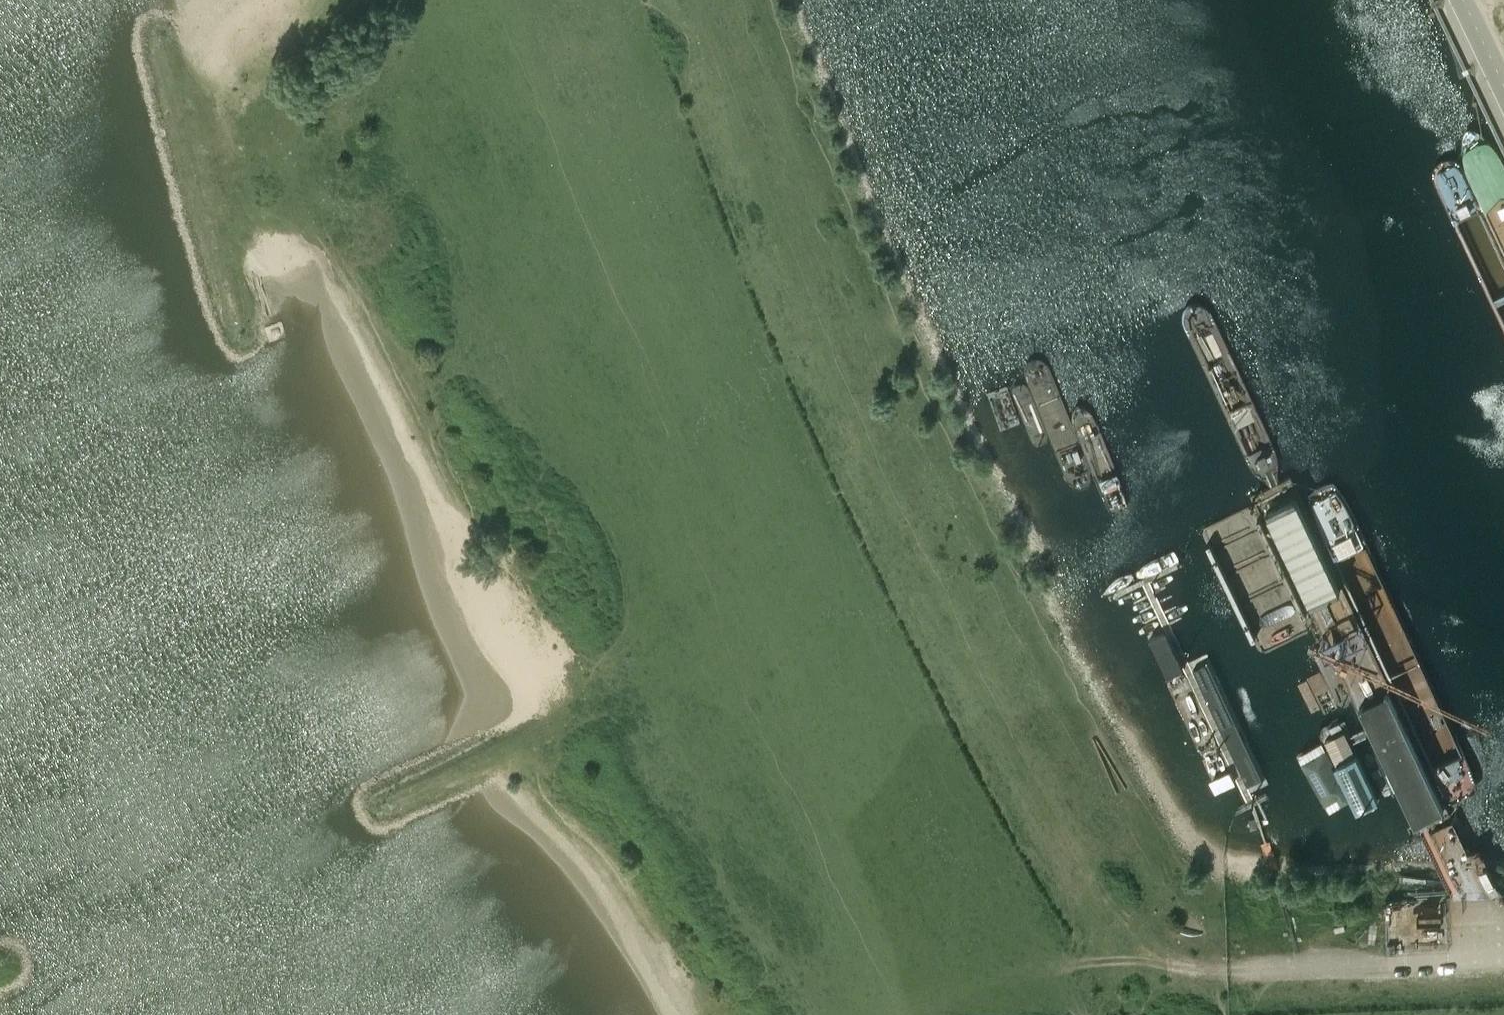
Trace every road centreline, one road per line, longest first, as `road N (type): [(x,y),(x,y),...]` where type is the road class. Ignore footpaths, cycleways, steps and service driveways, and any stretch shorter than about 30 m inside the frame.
road 1 (unclassified): [(1503,958),(1227,972)]

